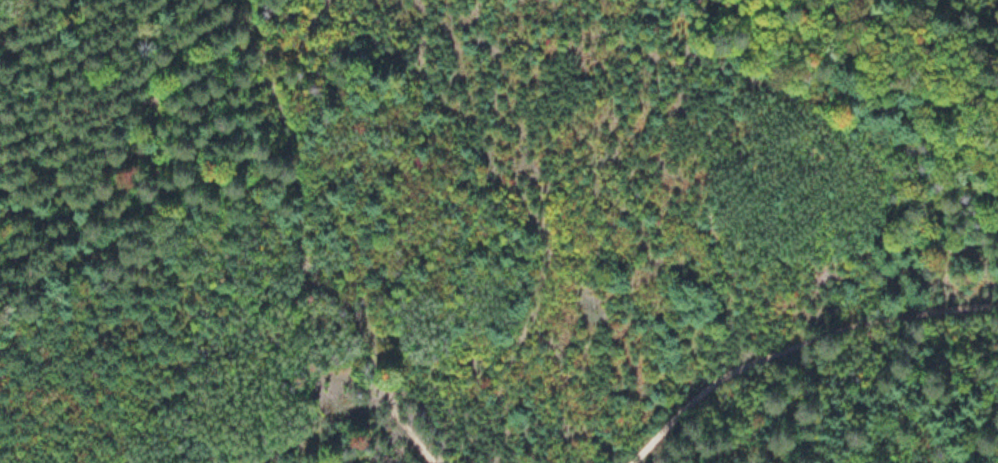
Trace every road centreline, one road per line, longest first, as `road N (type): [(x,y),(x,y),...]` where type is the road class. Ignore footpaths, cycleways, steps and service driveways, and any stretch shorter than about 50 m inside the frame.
road 1 (track): [(638,462),(747,365),(868,321),(997,308)]

